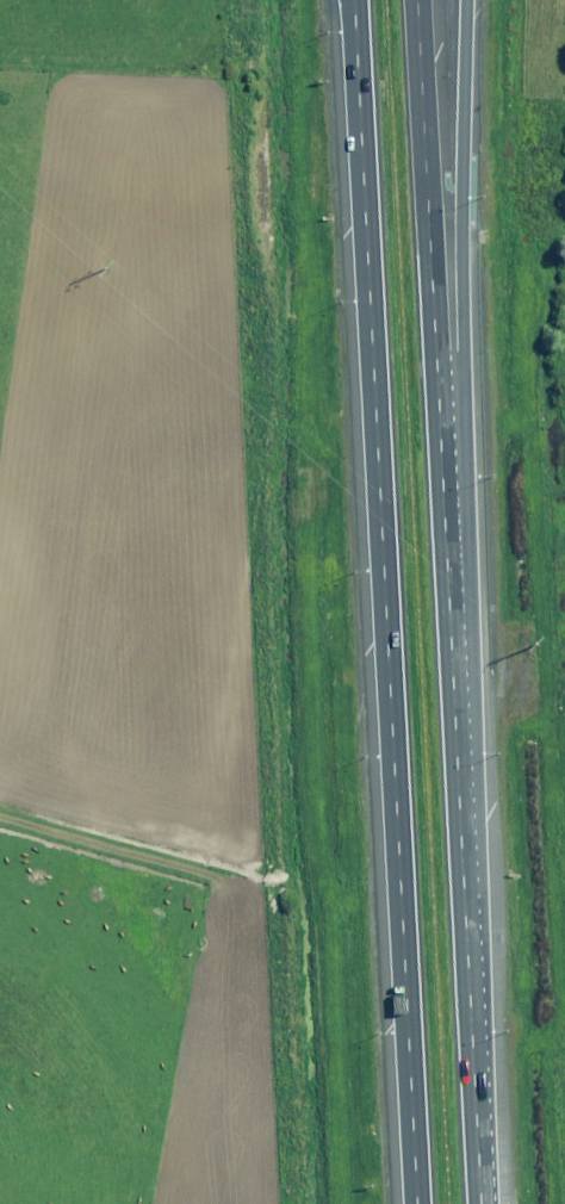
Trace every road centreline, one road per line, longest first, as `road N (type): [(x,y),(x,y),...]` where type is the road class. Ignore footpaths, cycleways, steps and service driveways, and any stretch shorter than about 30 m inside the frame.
road 1 (motorway): [(421,1203),(384,408),(356,0)]
road 2 (motorway): [(443,467),(481,1203)]
road 3 (motorway): [(468,0),(465,321),(443,467)]
road 4 (motorway): [(416,0),(443,467)]

